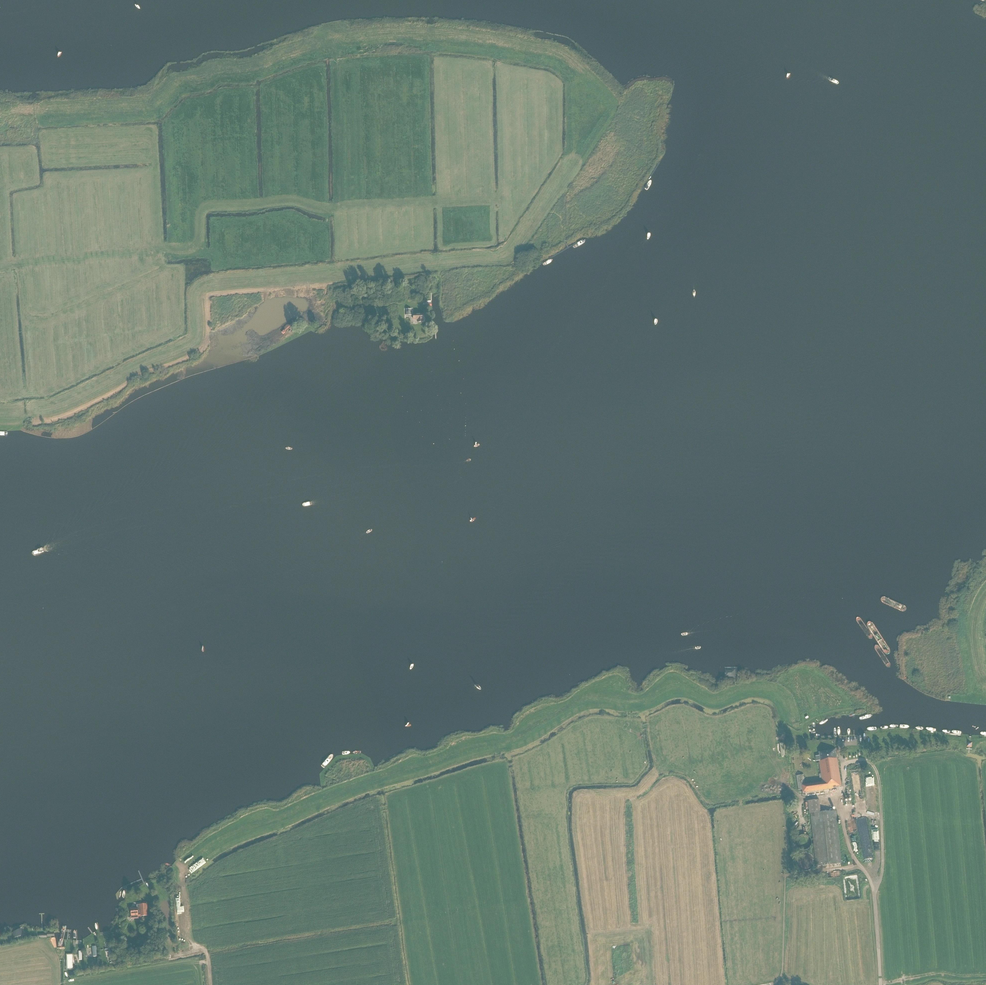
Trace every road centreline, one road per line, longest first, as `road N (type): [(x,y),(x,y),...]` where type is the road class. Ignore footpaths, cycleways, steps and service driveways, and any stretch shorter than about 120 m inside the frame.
road 1 (track): [(842,763),(862,759),(876,769),(882,858),(875,901)]

